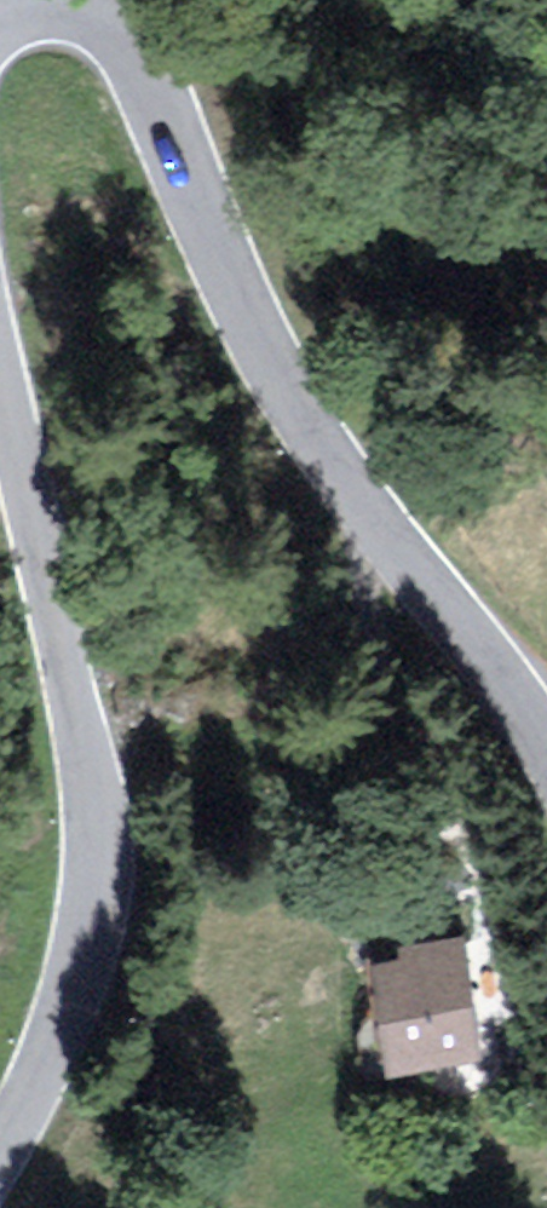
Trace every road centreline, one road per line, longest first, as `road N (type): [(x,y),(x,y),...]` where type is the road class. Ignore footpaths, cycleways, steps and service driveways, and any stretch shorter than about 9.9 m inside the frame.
road 1 (tertiary): [(95,0),(132,44),(295,393),(350,482),(546,736)]
road 2 (tertiary): [(0,1154),(59,1030),(84,945),(95,854),(89,770),(0,362)]

